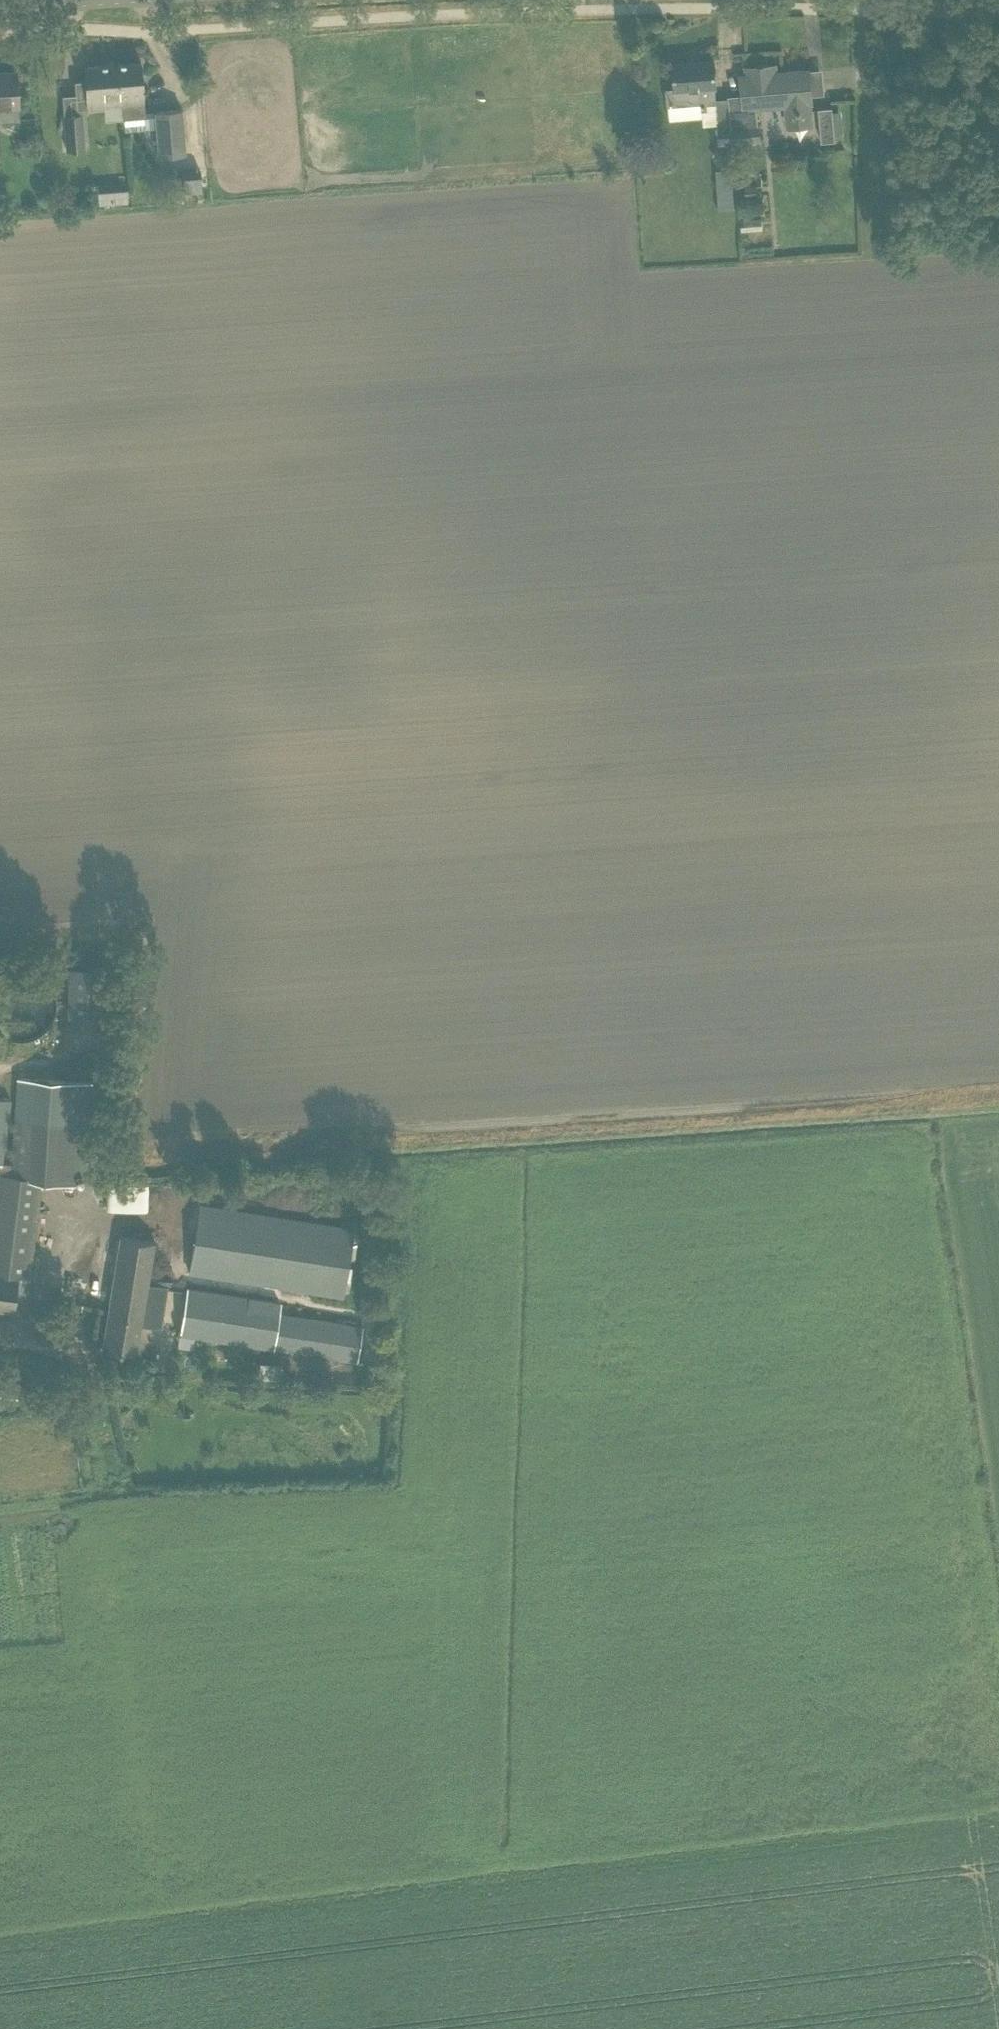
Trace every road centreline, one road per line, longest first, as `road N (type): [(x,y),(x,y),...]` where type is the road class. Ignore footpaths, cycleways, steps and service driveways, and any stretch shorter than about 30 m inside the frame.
road 1 (tertiary): [(0,17),(266,0)]

